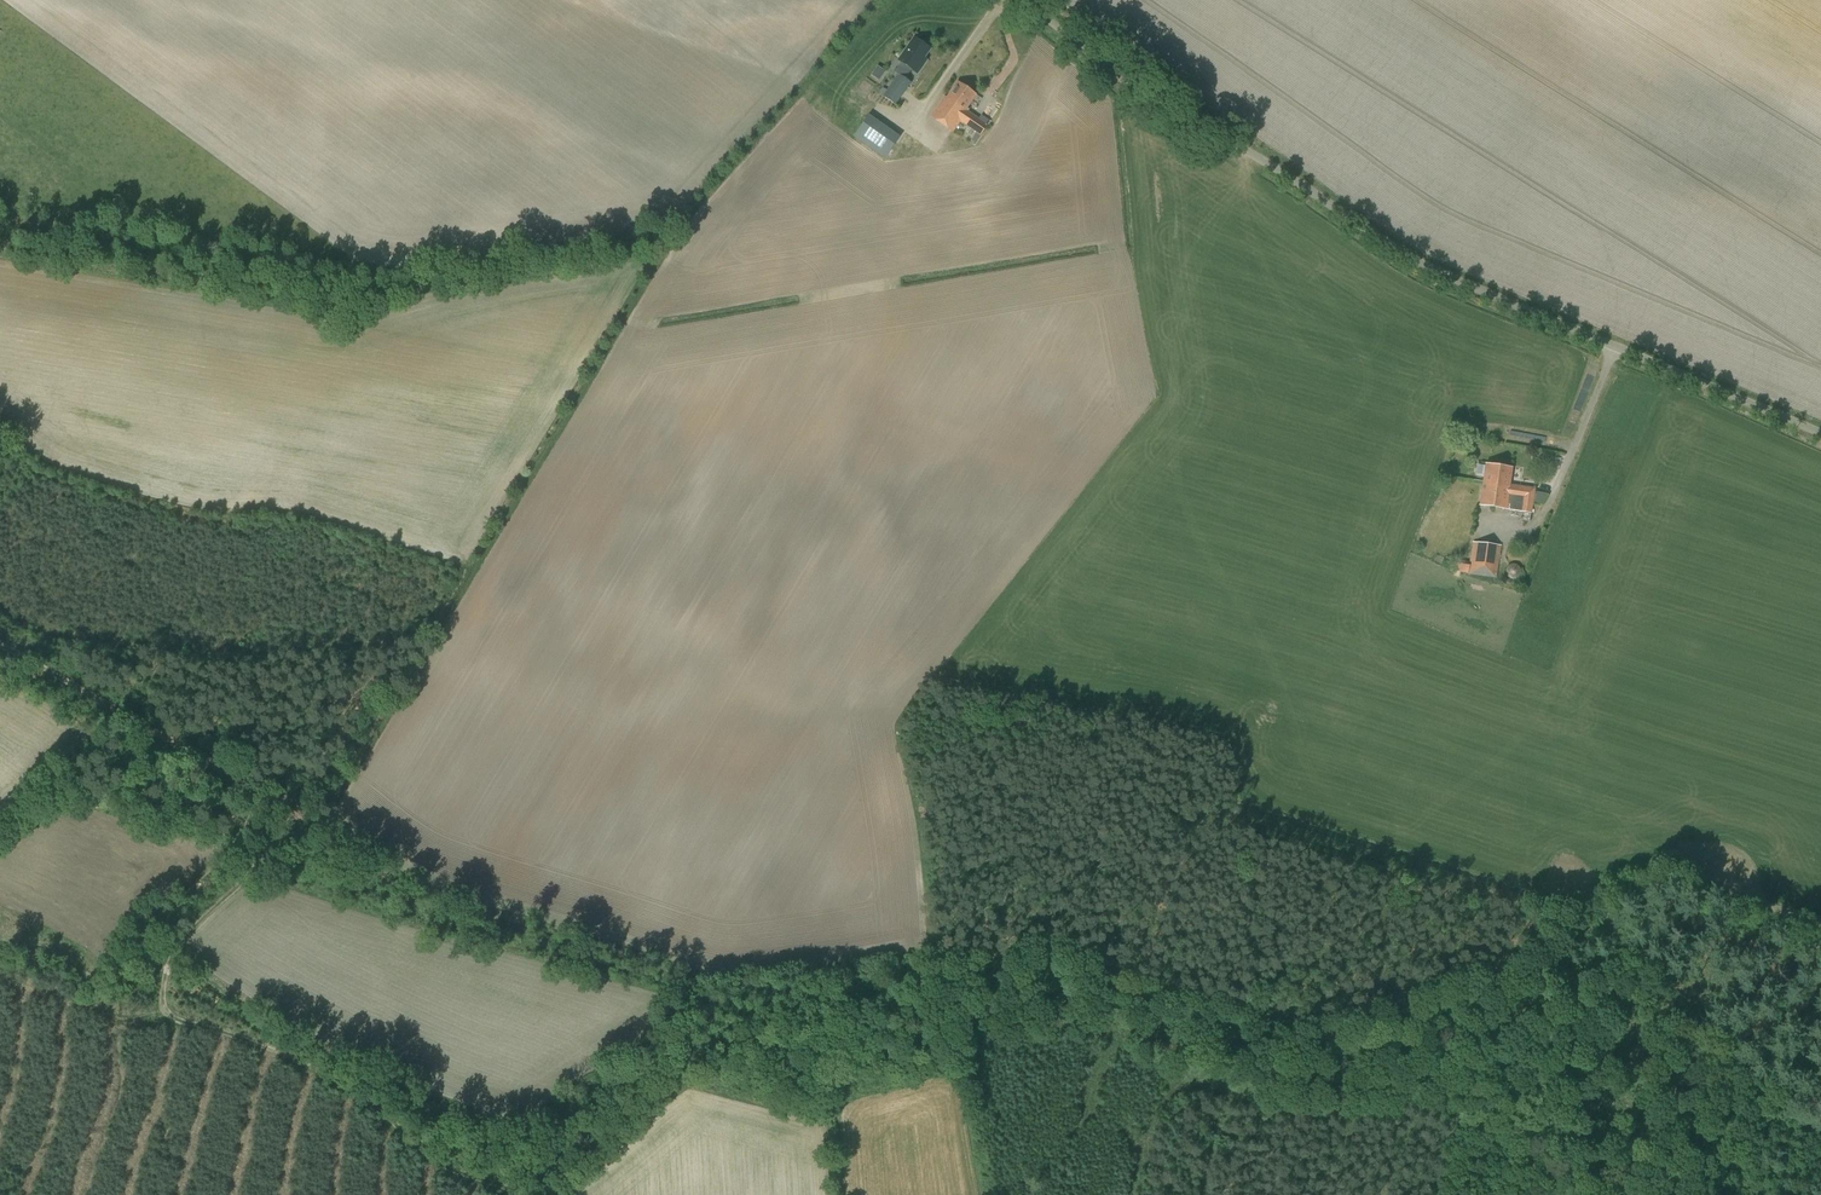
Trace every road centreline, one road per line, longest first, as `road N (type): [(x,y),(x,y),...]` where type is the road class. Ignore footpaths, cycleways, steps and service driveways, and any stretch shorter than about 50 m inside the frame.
road 1 (track): [(510,1194),(481,1177),(429,1167),(300,1071),(157,1015),(167,961),(250,878),(249,785),(0,653)]
road 2 (unclassified): [(1820,431),(1614,347),(1410,251),(1024,0)]

